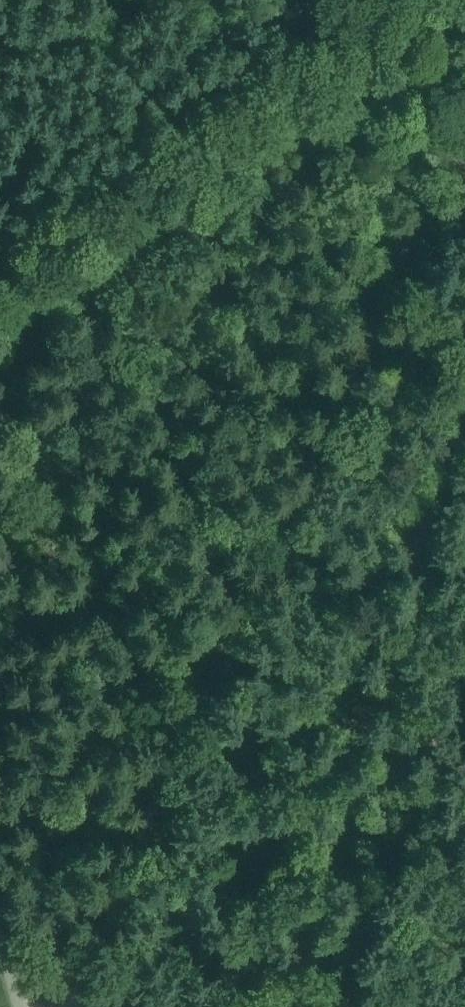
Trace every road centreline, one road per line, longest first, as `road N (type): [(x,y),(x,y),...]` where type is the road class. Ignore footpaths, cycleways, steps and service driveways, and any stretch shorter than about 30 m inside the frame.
road 1 (track): [(74,1006),(423,212),(464,156)]
road 2 (track): [(464,156),(433,100),(452,44),(464,43)]

